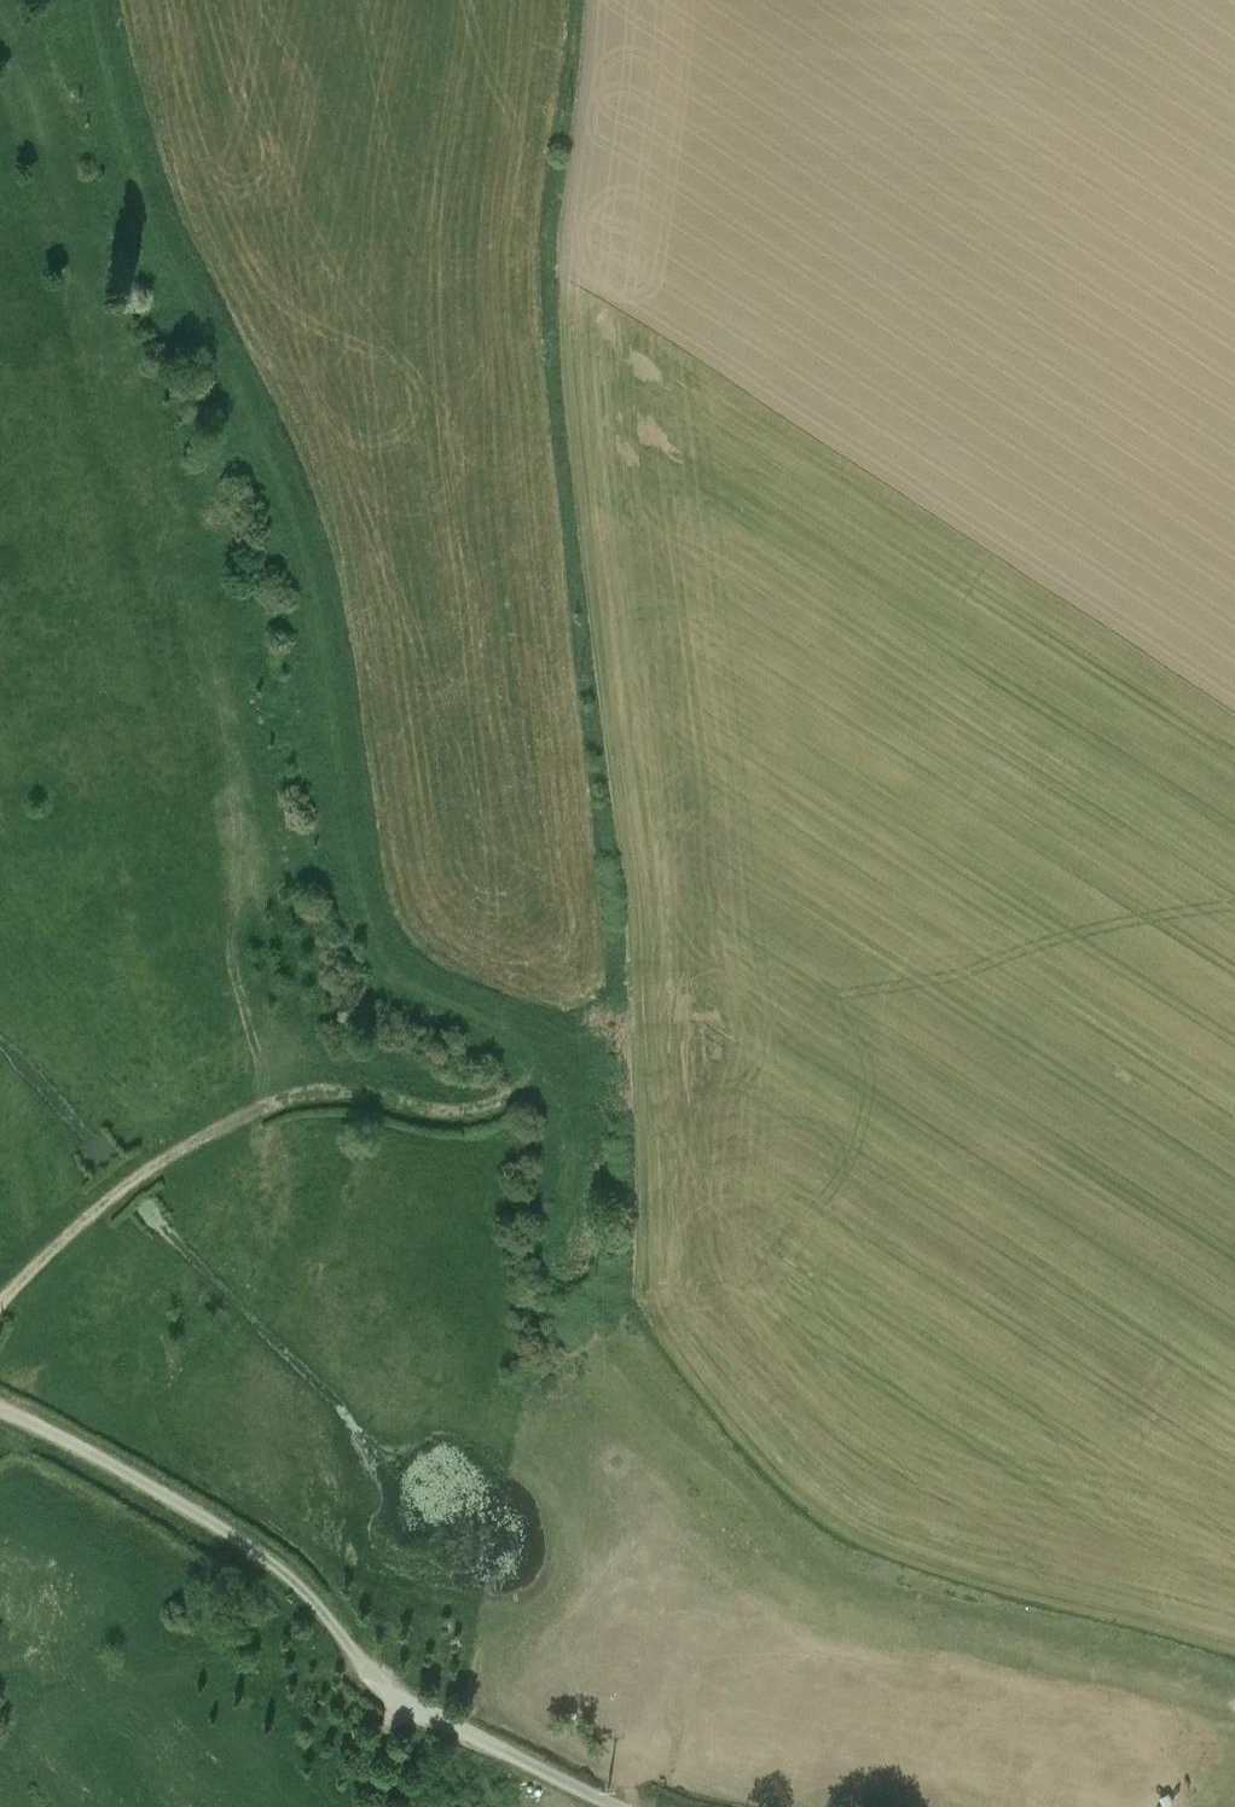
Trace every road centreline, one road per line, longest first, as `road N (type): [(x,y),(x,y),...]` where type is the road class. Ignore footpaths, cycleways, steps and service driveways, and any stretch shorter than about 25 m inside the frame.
road 1 (unclassified): [(457,1730),(633,1806)]

